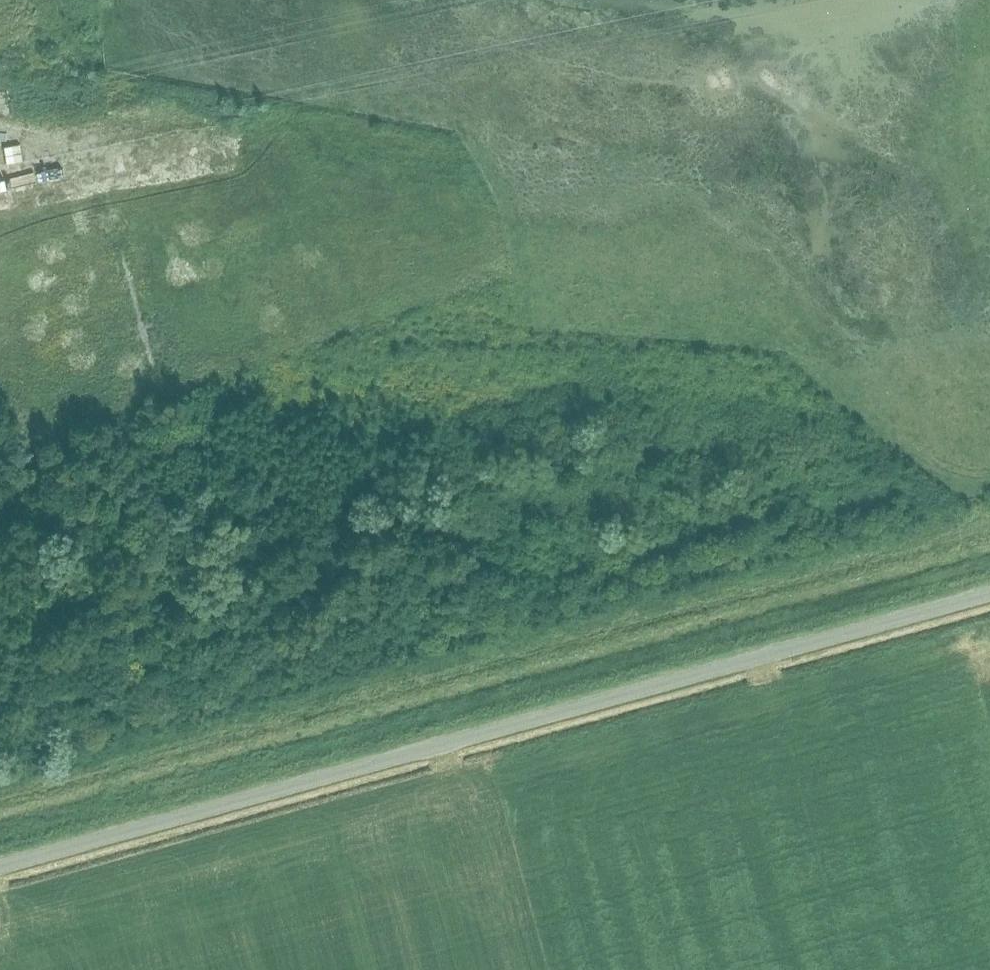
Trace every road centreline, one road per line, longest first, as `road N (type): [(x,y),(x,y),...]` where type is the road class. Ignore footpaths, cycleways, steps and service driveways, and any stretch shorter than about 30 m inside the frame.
road 1 (unclassified): [(0,866),(989,594)]

